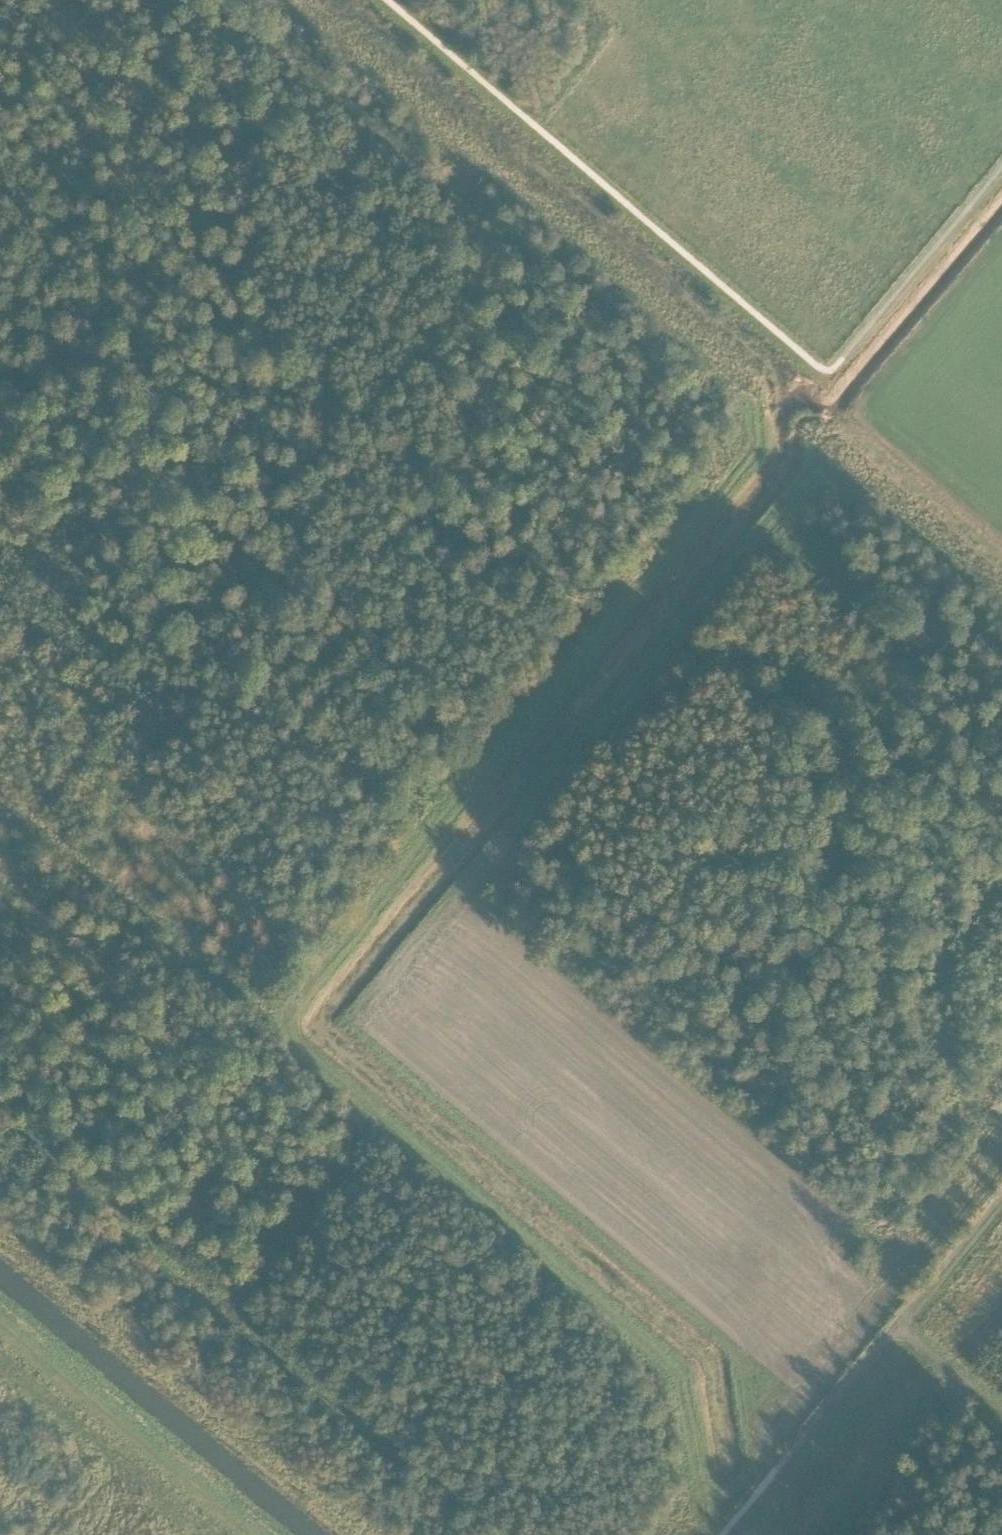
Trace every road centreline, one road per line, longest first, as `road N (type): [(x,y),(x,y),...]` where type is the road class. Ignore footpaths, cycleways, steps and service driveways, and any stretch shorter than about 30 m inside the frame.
road 1 (track): [(0,1334),(240,1534)]

